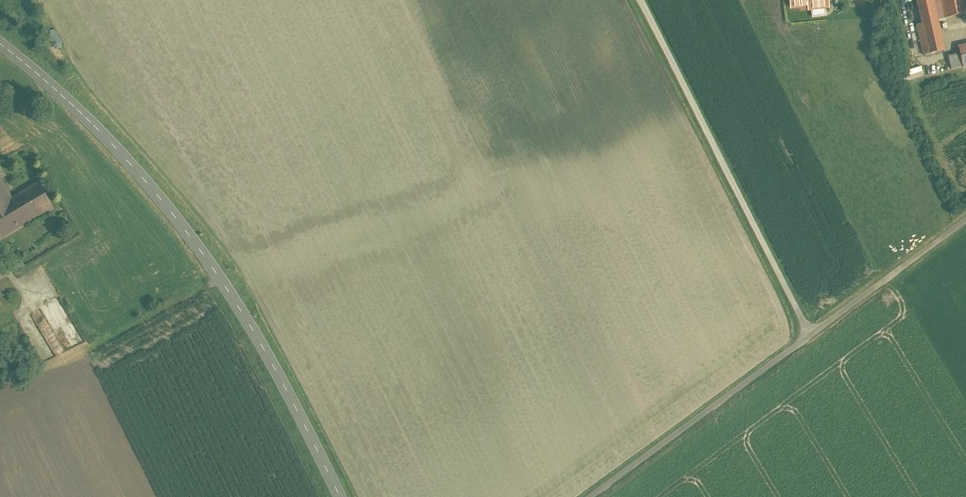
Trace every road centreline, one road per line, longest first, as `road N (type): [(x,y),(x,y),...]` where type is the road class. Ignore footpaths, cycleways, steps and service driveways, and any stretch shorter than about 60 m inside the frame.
road 1 (tertiary): [(340,496),(212,264),(119,150),(0,44)]
road 2 (unclassified): [(642,0),(811,336)]
road 3 (unclassified): [(811,336),(594,496)]
road 4 (unclassified): [(965,219),(811,336)]

